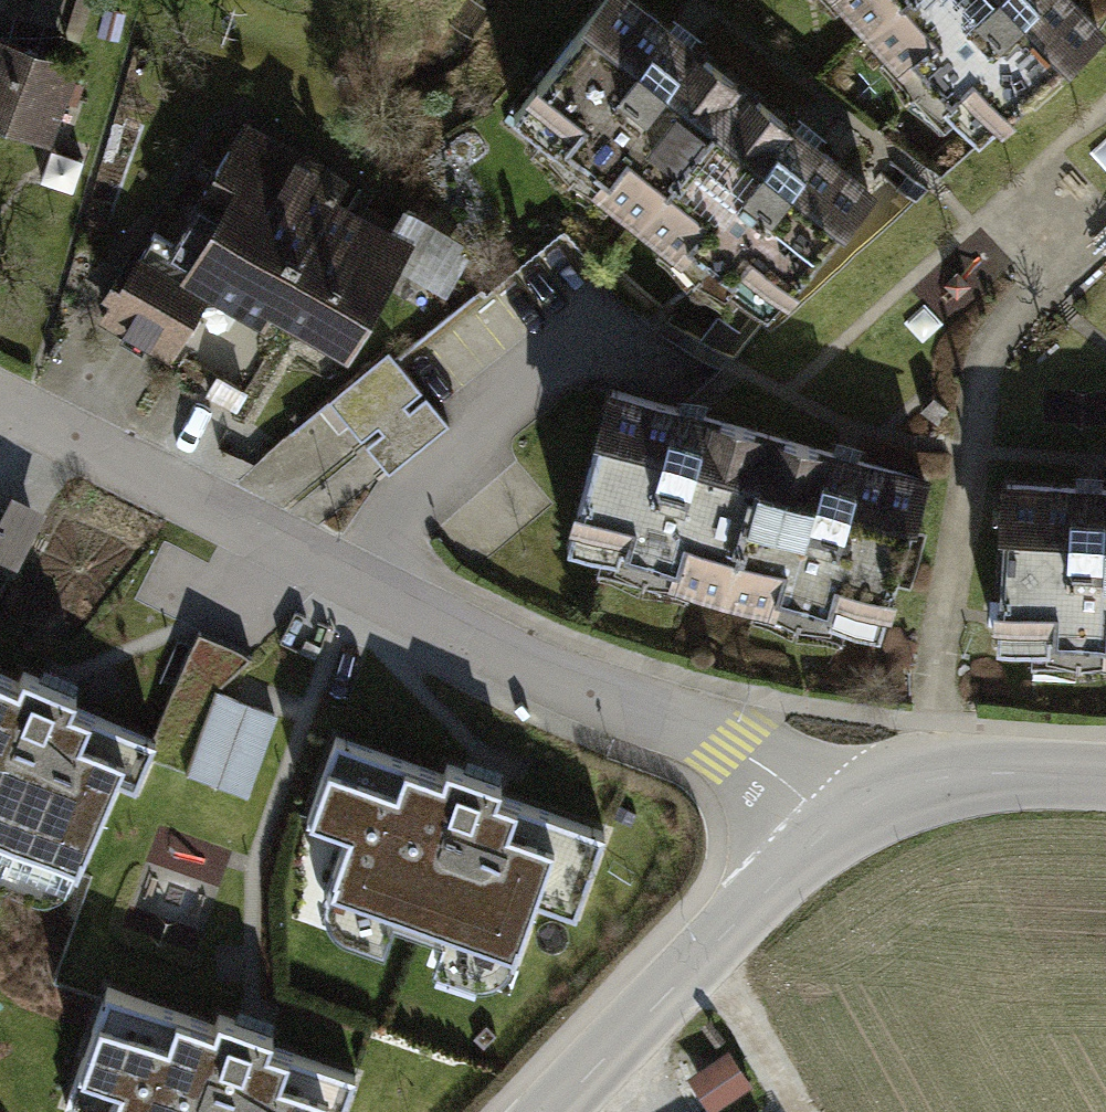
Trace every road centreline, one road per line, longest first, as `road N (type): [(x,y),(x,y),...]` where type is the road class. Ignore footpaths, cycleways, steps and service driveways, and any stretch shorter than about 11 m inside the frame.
road 1 (residential): [(0,402),(511,660),(625,710),(730,744),(835,826)]
road 2 (tertiary): [(835,826),(550,1111)]
road 3 (tertiary): [(835,826),(931,775),(1105,776)]

